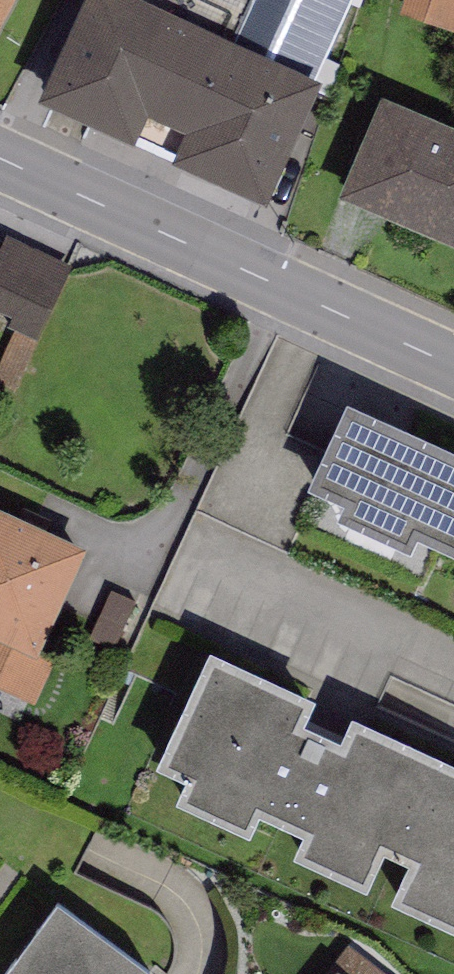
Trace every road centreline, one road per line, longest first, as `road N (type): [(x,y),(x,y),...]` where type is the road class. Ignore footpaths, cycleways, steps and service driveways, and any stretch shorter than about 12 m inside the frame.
road 1 (residential): [(453,372),(0,165)]
road 2 (residential): [(192,973),(206,944),(187,900),(125,868)]

